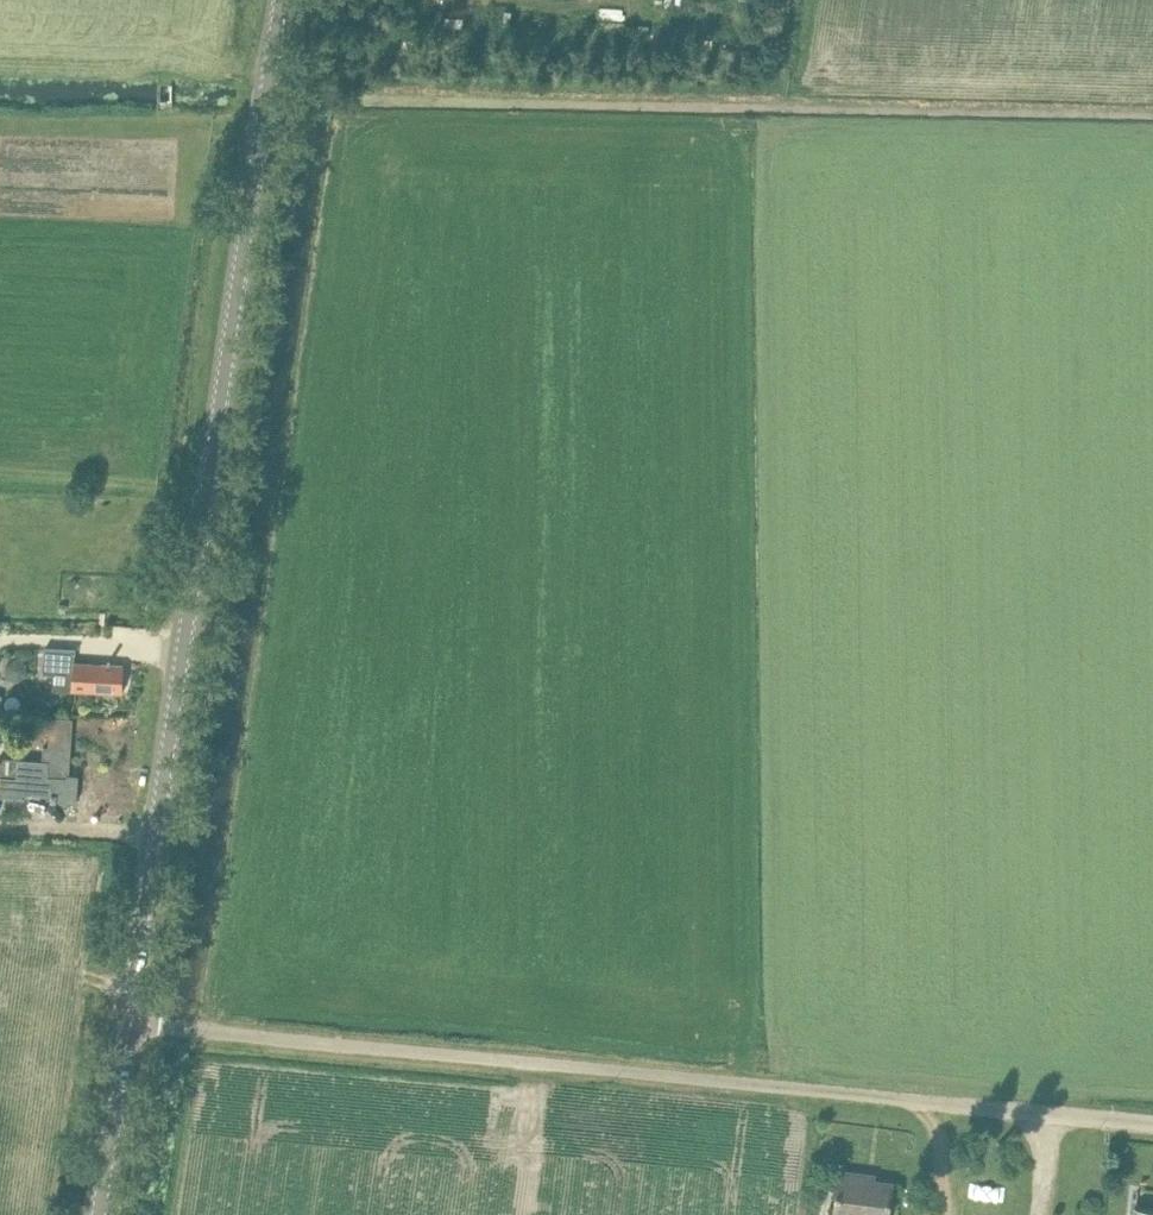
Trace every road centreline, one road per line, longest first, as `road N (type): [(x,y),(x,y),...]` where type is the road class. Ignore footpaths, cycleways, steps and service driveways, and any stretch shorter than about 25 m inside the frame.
road 1 (tertiary): [(128,1024),(281,0)]
road 2 (unclassified): [(1152,1121),(128,1024)]
road 3 (tertiary): [(99,1214),(128,1024)]

